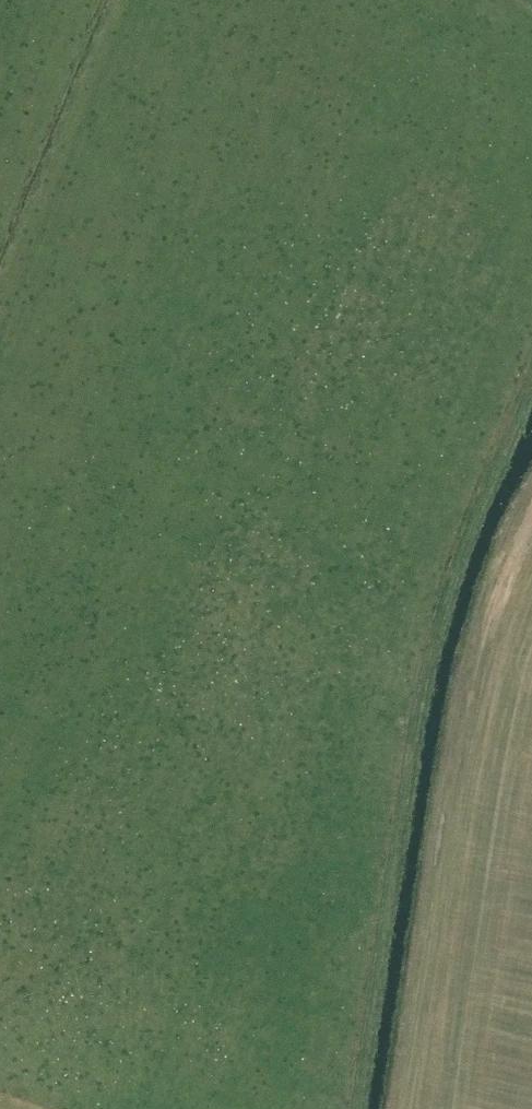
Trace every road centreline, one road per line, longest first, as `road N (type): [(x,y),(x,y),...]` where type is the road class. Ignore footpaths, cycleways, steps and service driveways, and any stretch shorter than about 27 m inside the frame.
road 1 (track): [(531,519),(486,637),(402,1108)]

